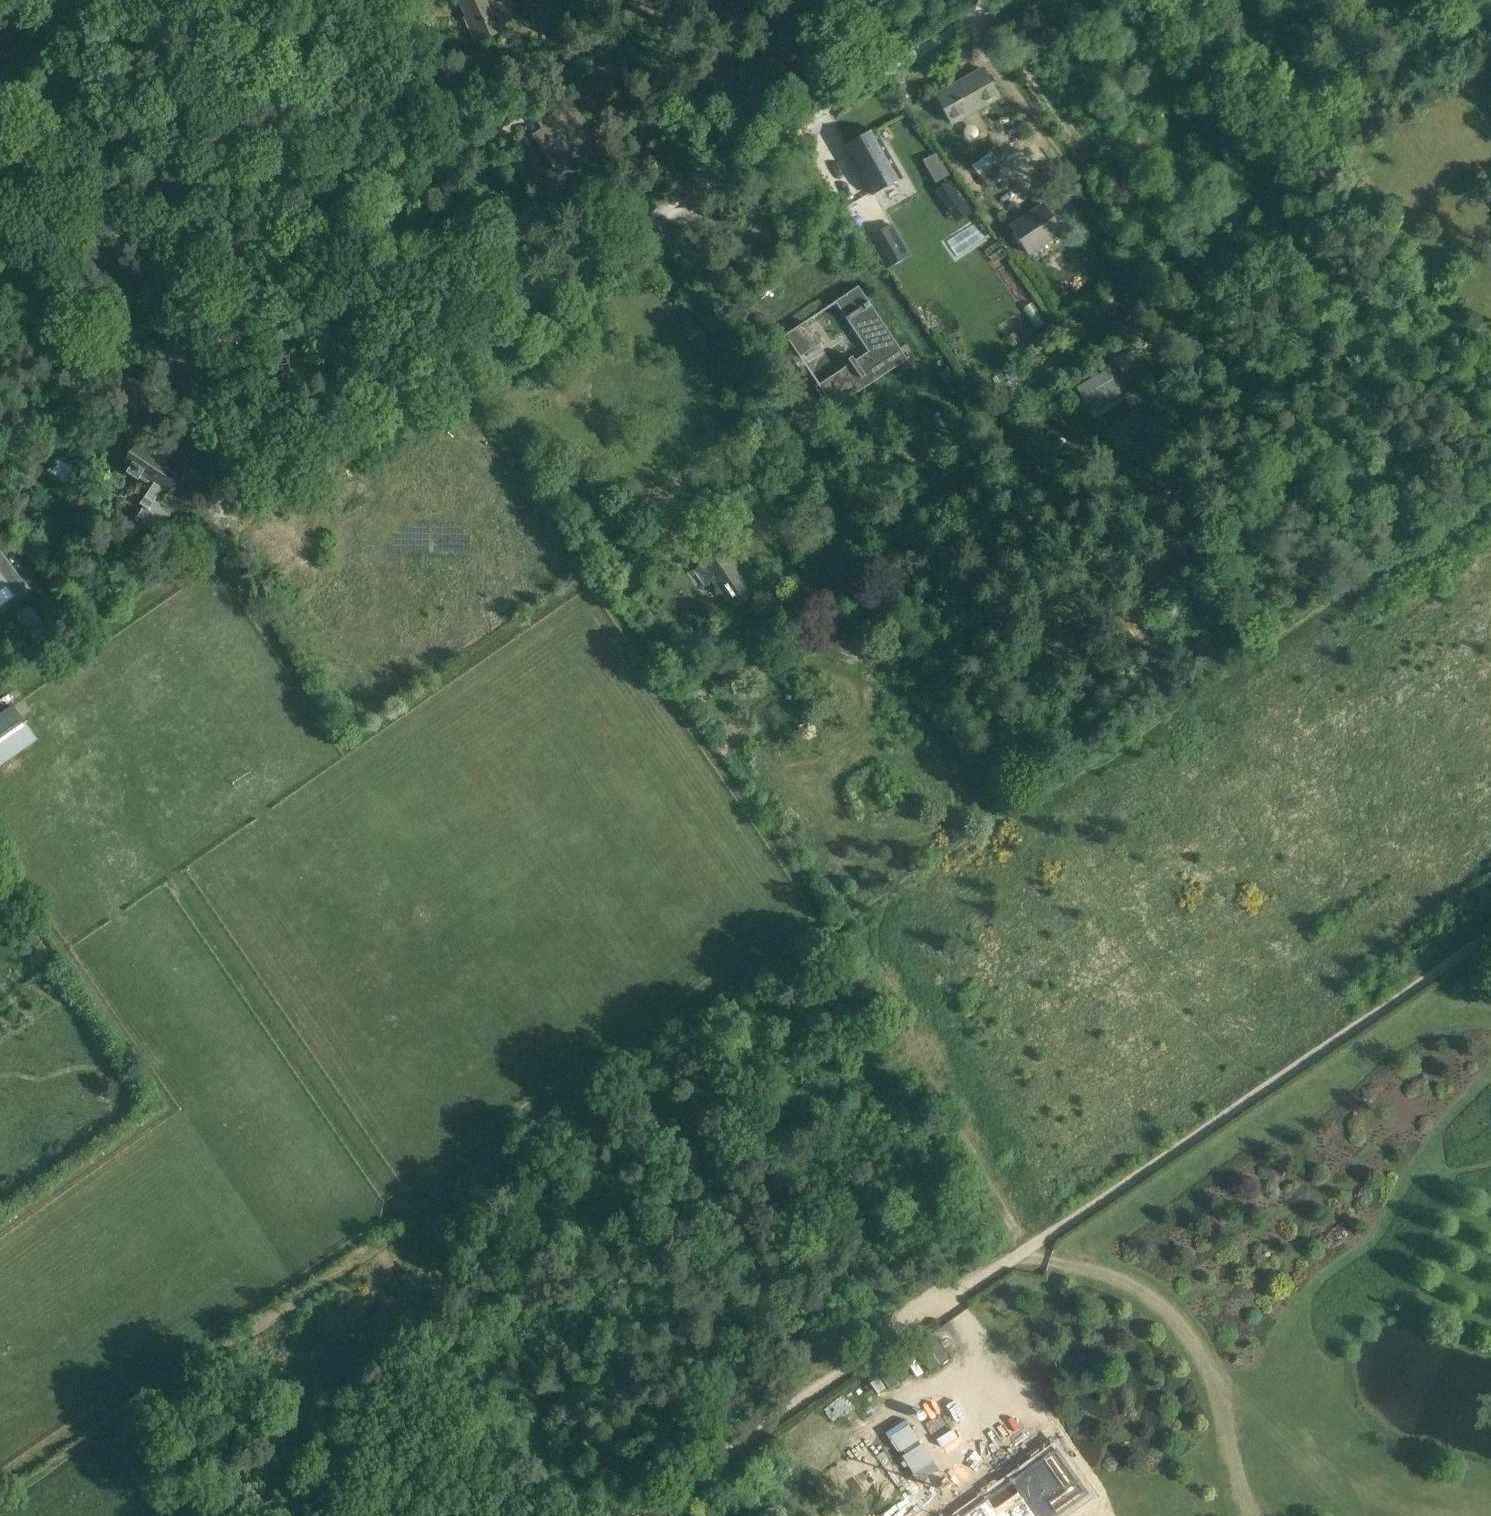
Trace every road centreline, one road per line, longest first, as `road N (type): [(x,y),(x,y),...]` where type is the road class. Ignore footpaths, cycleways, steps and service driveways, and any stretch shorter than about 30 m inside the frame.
road 1 (track): [(629,1515),(1490,933)]
road 2 (track): [(525,303),(981,0)]
road 3 (unclassified): [(316,0),(525,303)]

